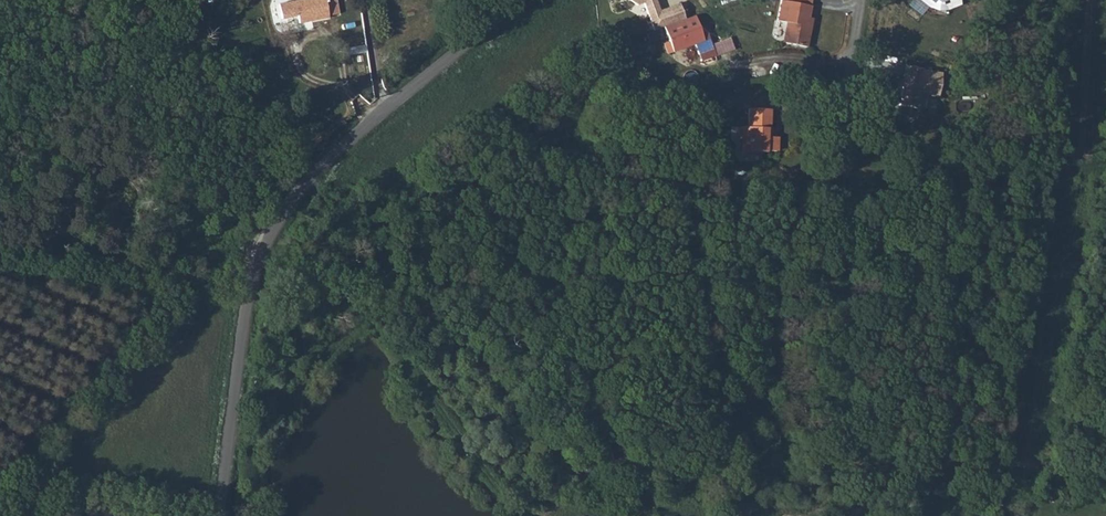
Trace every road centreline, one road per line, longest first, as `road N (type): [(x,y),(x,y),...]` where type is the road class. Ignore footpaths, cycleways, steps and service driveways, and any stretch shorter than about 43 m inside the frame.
road 1 (track): [(849,447),(822,458),(669,470),(598,437),(552,279),(573,192),(625,168),(844,172)]
road 2 (unclassified): [(219,515),(244,306),(270,233),(350,139),(518,0)]
road 3 (track): [(1020,177),(1042,257),(1036,440),(1019,467)]
road 4 (track): [(844,172),(833,302),(837,430),(849,447)]
road 5 (track): [(844,172),(1020,177)]
road 6 (track): [(1019,467),(897,464),(868,461),(849,447)]
road 7 (residential): [(864,0),(844,172)]

